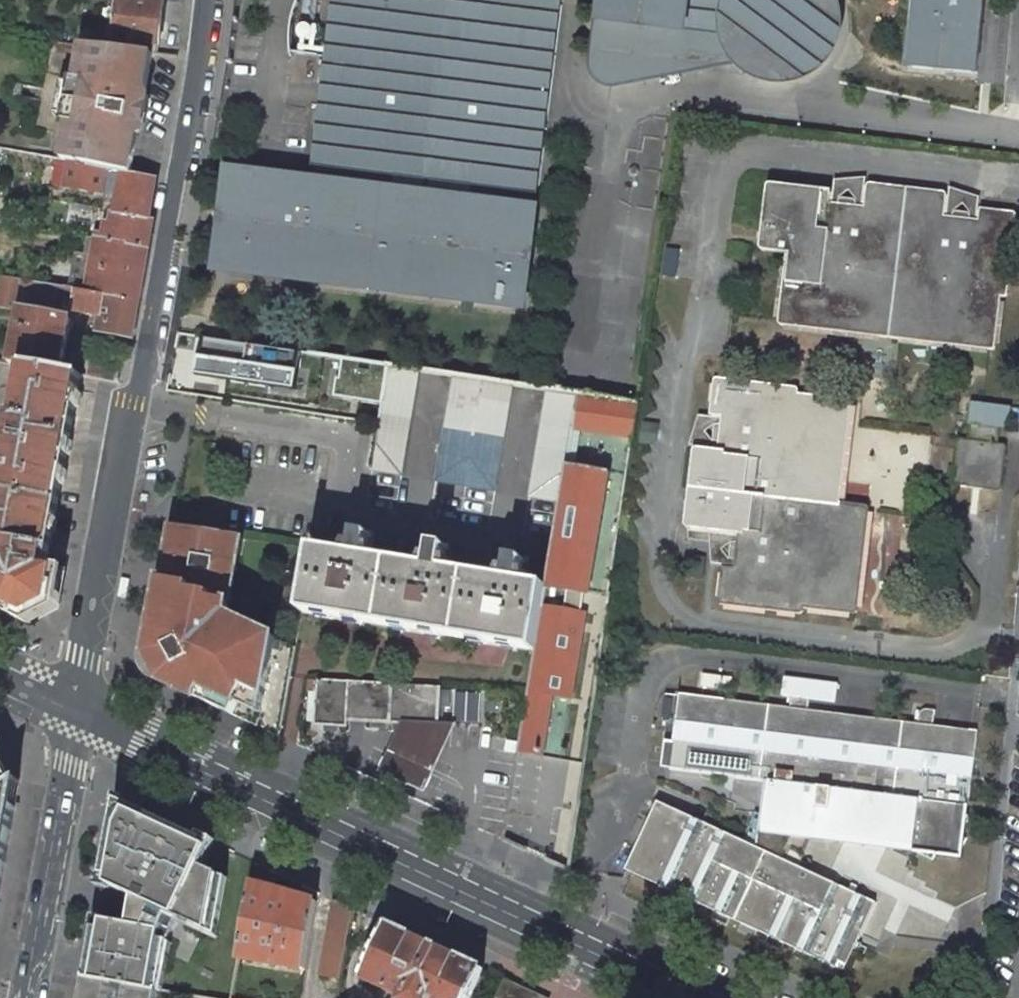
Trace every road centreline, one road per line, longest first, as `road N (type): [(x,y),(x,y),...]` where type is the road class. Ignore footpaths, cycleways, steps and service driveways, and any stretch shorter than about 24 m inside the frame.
road 1 (tertiary): [(79,712),(205,0)]
road 2 (primary): [(698,997),(79,712)]
road 3 (tertiary): [(26,997),(79,712)]

